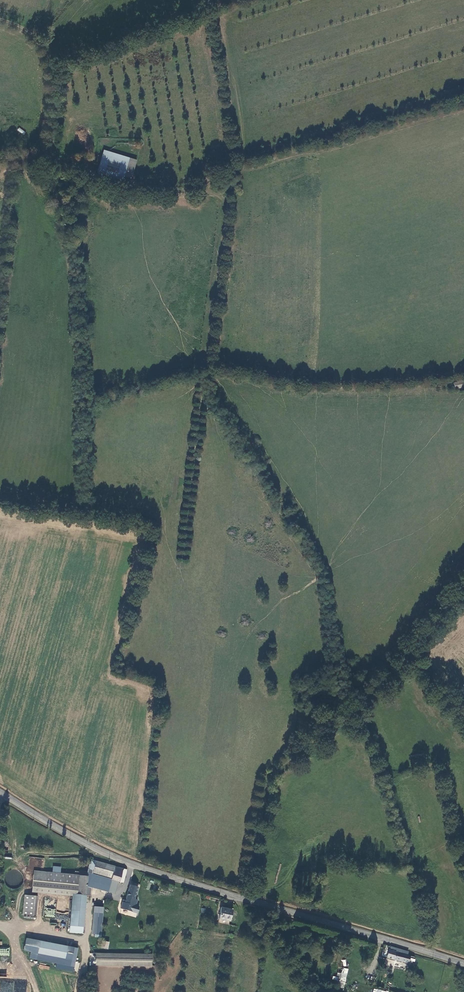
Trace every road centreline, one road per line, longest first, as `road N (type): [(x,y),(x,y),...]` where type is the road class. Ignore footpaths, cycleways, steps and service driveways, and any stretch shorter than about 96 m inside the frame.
road 1 (tertiary): [(0,792),(126,862),(463,964)]
road 2 (track): [(245,899),(266,781),(388,677),(463,588)]
road 3 (track): [(0,19),(39,44),(54,105),(41,154),(0,160)]

